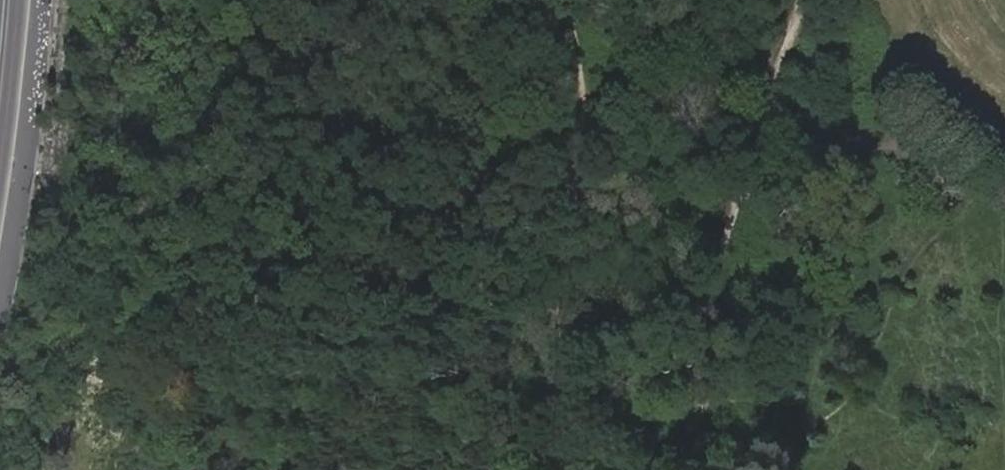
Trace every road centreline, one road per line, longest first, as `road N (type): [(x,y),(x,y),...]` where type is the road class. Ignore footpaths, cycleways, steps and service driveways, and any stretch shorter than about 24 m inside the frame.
road 1 (primary): [(0,171),(20,0)]

